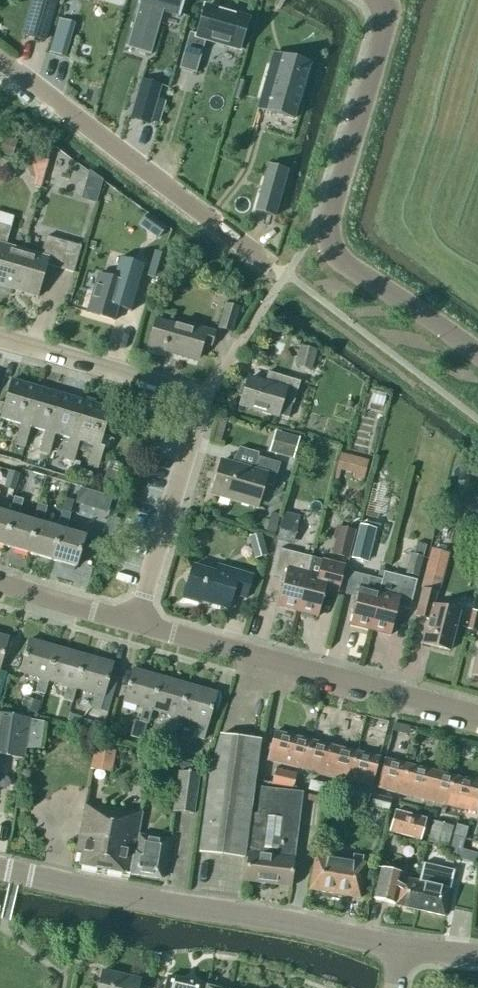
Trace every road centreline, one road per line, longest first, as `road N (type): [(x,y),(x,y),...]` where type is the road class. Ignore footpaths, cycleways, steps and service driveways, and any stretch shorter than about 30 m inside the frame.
road 1 (tertiary): [(377,0),(378,49),(327,243),(477,353)]
road 2 (tertiary): [(399,949),(0,867)]
road 3 (residential): [(477,715),(127,619)]
road 4 (residential): [(0,62),(257,253)]
road 5 (residential): [(127,619),(202,397)]
road 6 (residential): [(202,397),(0,338)]
road 7 (residential): [(0,581),(127,619)]

